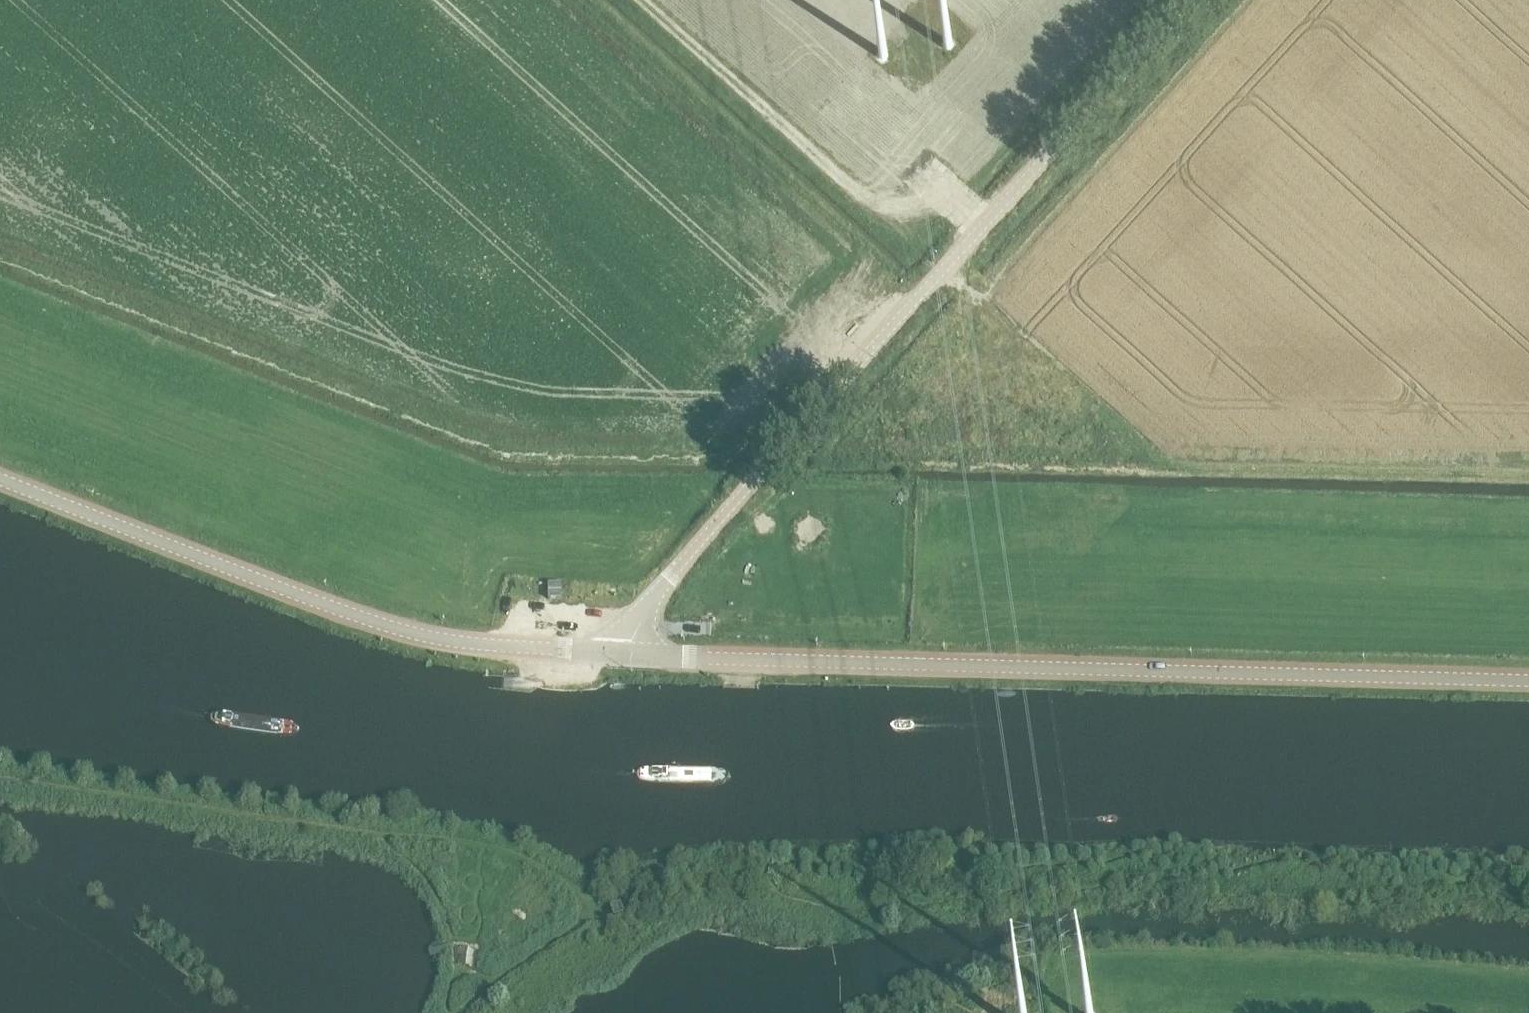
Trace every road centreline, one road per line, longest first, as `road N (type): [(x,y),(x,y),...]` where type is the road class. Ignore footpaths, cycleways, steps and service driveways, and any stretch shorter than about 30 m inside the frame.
road 1 (tertiary): [(1528,681),(630,655)]
road 2 (tertiary): [(630,655),(648,605),(1186,0)]
road 3 (tertiary): [(630,655),(429,637),(0,480)]

